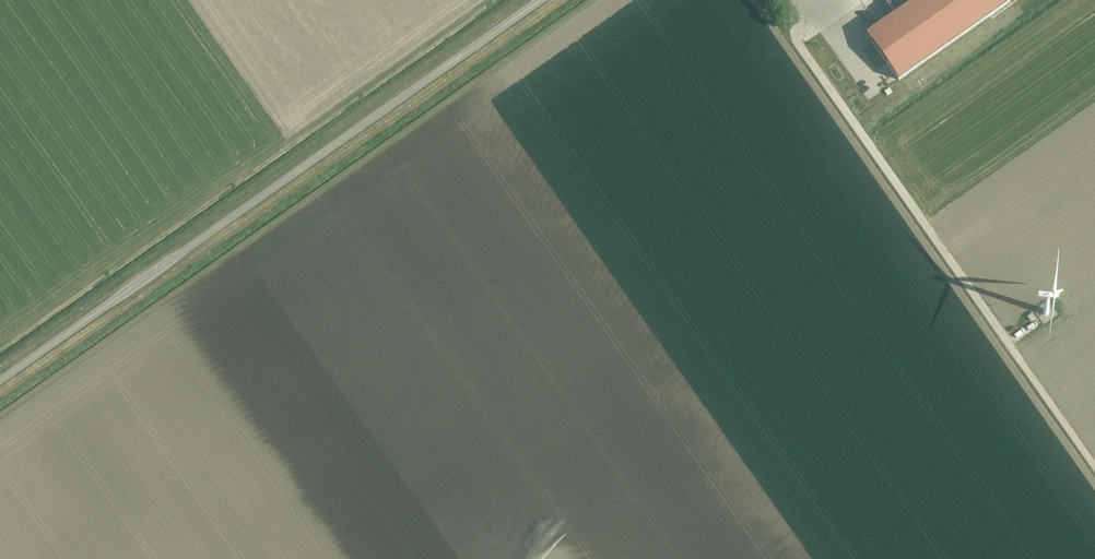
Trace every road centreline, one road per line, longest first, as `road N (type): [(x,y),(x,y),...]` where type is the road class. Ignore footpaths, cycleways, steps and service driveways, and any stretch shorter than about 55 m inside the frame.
road 1 (residential): [(0,386),(543,0)]

